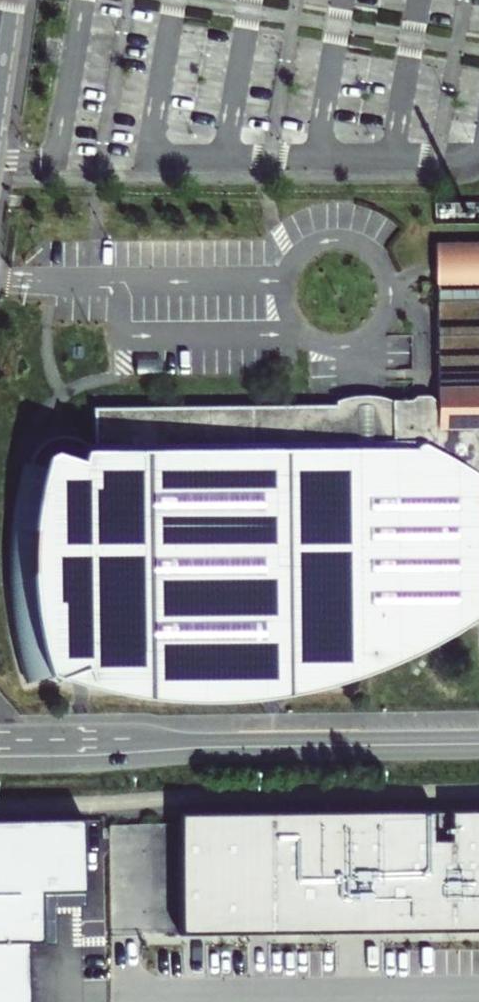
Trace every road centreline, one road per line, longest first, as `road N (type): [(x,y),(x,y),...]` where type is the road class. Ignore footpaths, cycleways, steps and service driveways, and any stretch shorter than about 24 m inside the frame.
road 1 (residential): [(129,992),(478,991)]
road 2 (tertiary): [(478,741),(230,745)]
road 3 (tertiary): [(0,763),(230,745)]
road 4 (tertiary): [(230,745),(153,735),(0,737)]

